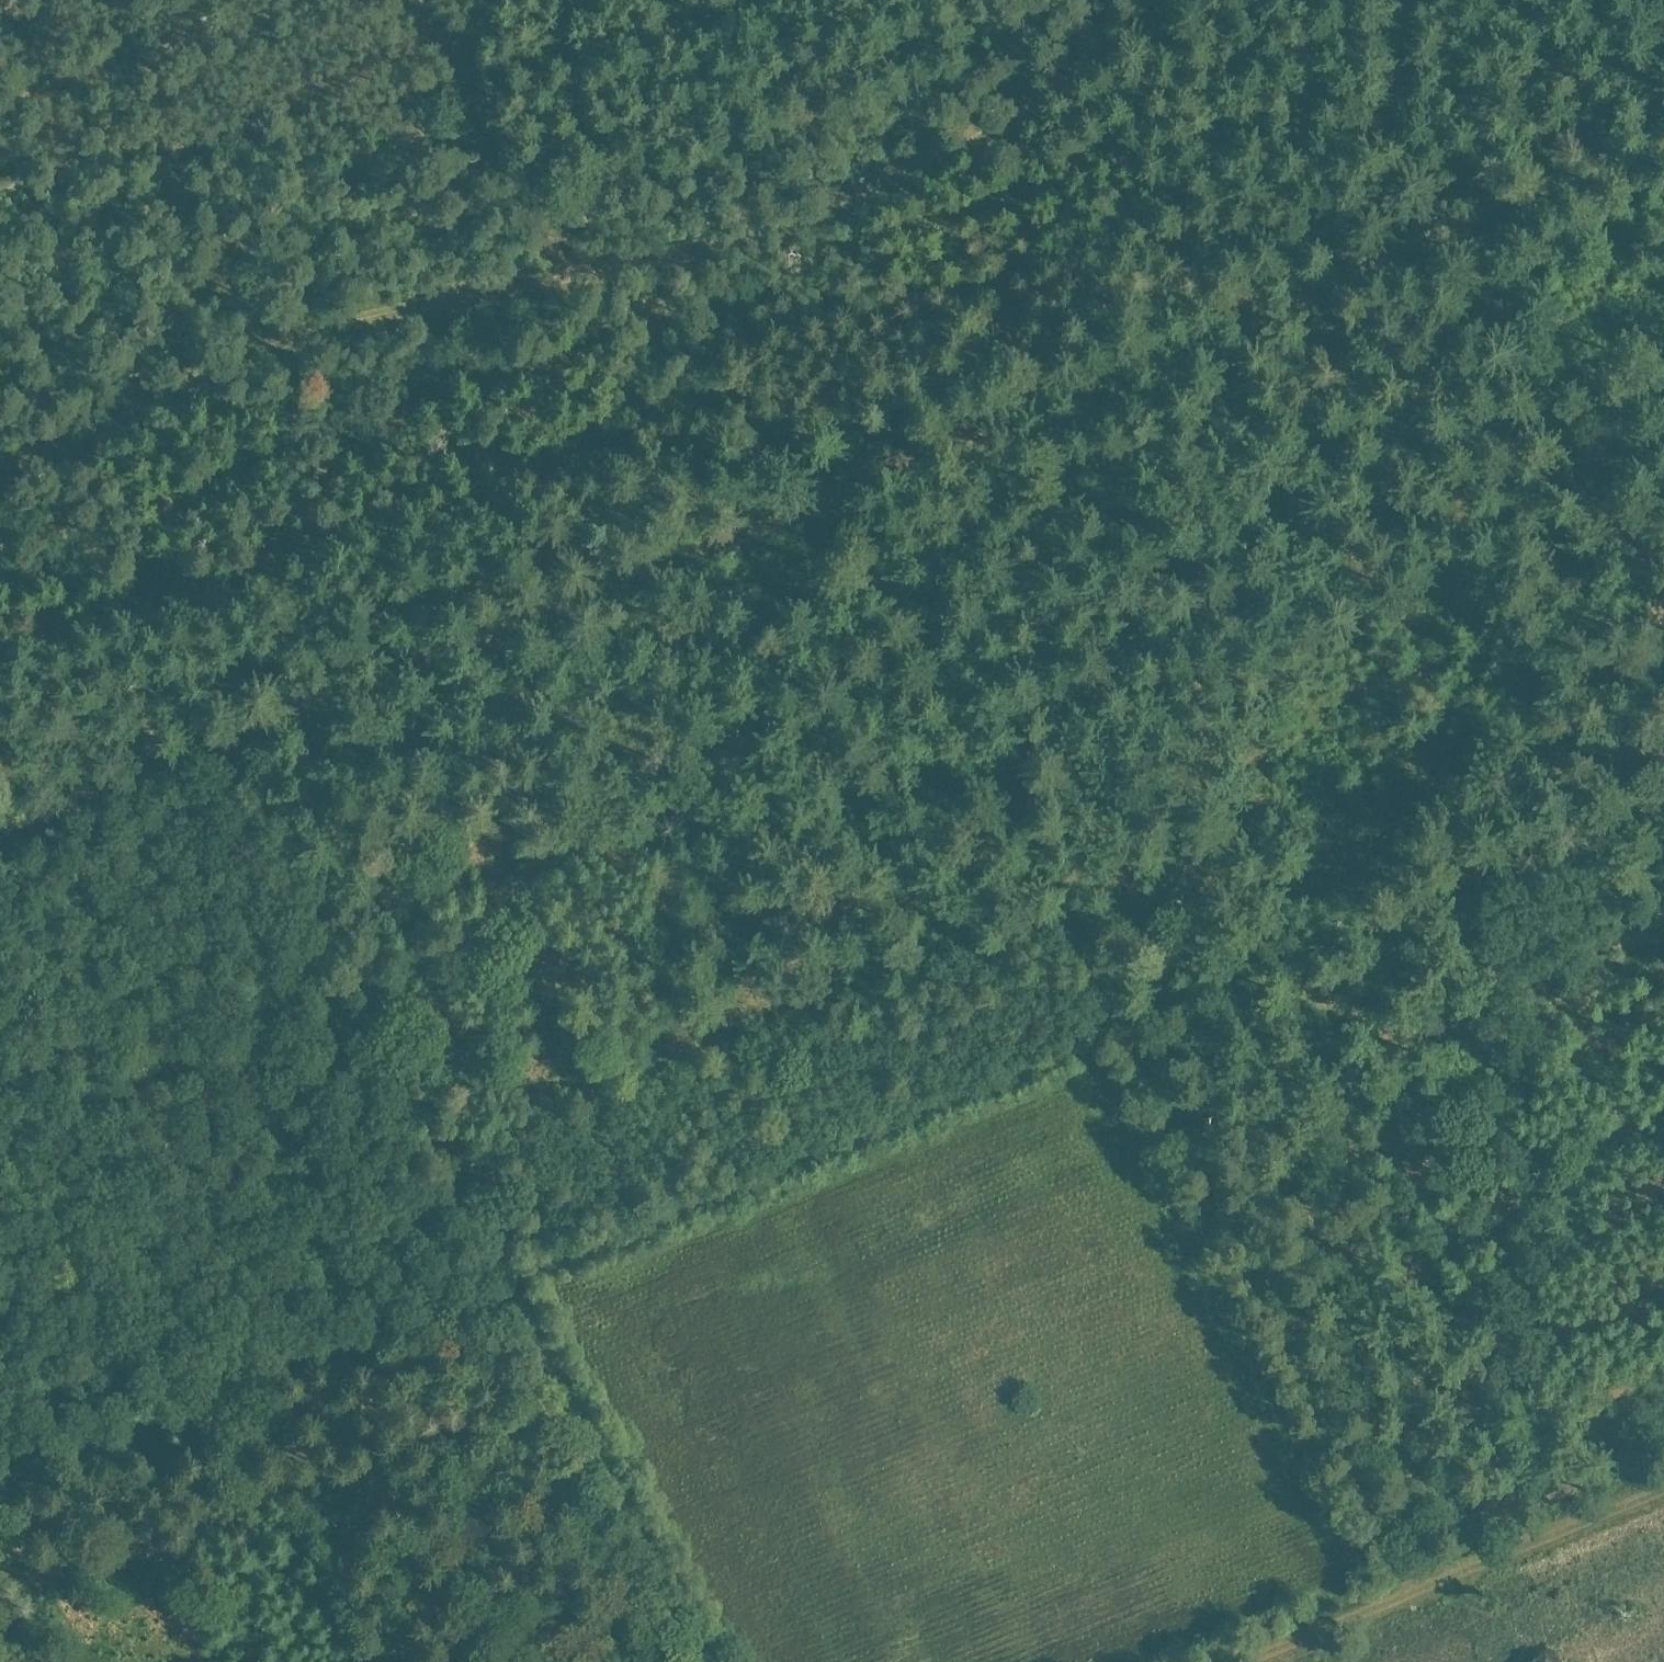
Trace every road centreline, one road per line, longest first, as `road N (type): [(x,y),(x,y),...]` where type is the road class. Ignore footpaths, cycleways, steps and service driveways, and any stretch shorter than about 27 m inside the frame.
road 1 (track): [(0,797),(1438,208)]
road 2 (track): [(0,464),(864,175),(1018,97),(1149,0)]
road 3 (track): [(1438,208),(1663,627)]
road 4 (track): [(1663,1497),(1262,1661)]
road 5 (track): [(1438,208),(1663,118)]
road 6 (track): [(1398,0),(1396,90),(1438,208)]

